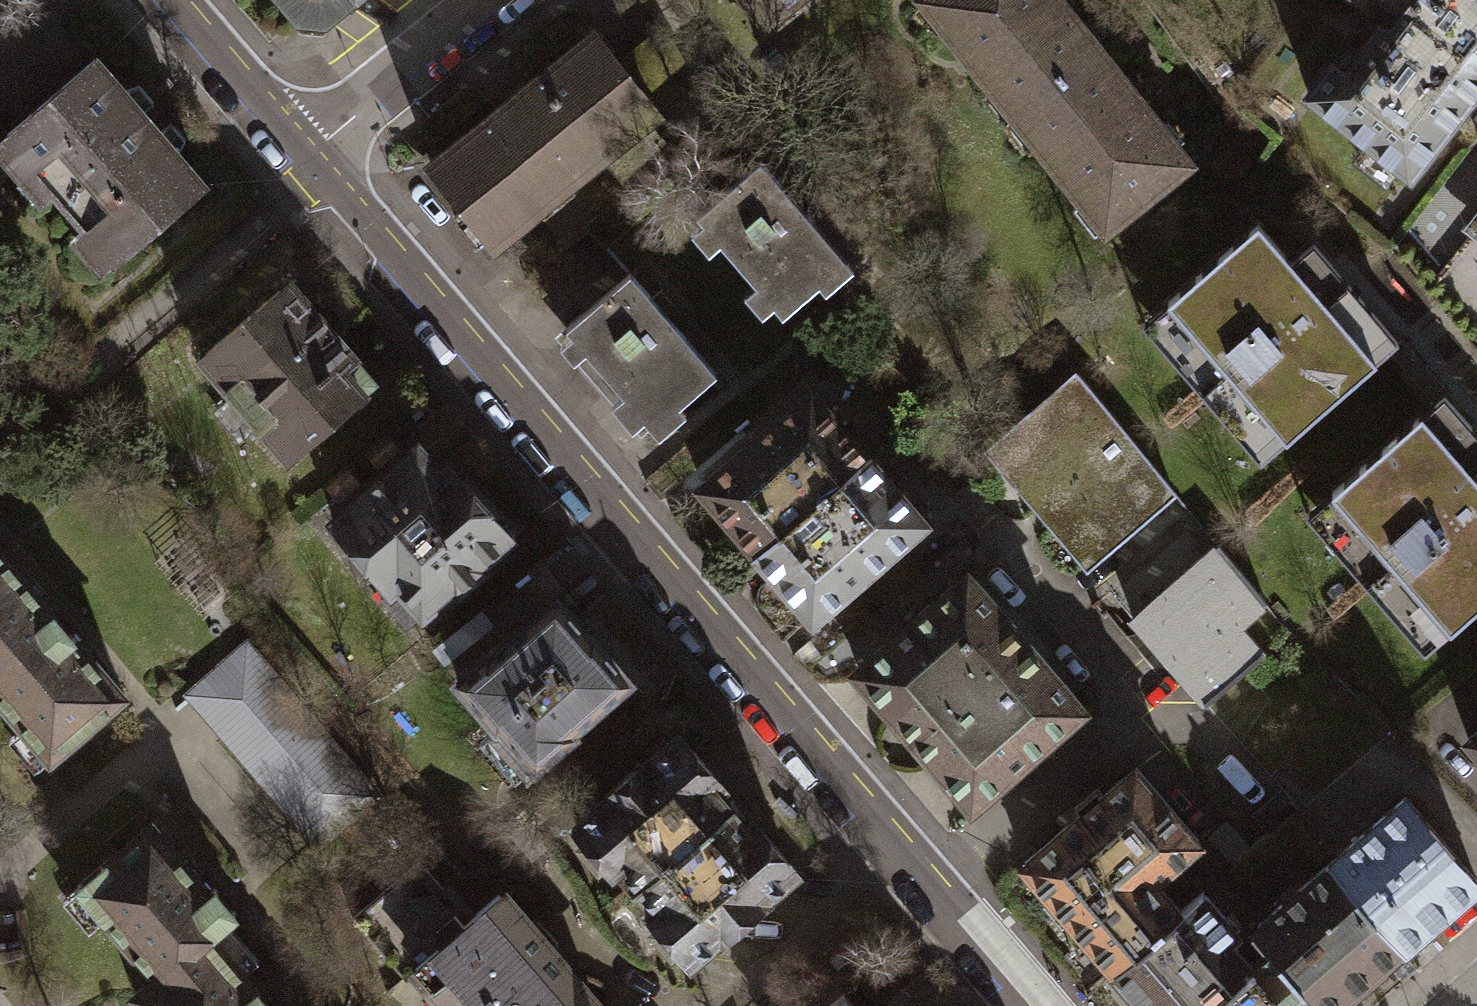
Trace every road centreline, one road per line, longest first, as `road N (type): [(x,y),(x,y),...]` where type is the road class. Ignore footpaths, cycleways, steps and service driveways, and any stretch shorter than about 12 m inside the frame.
road 1 (residential): [(1032,1005),(305,156)]
road 2 (residential): [(494,0),(305,156)]
road 3 (residential): [(305,156),(168,0)]

